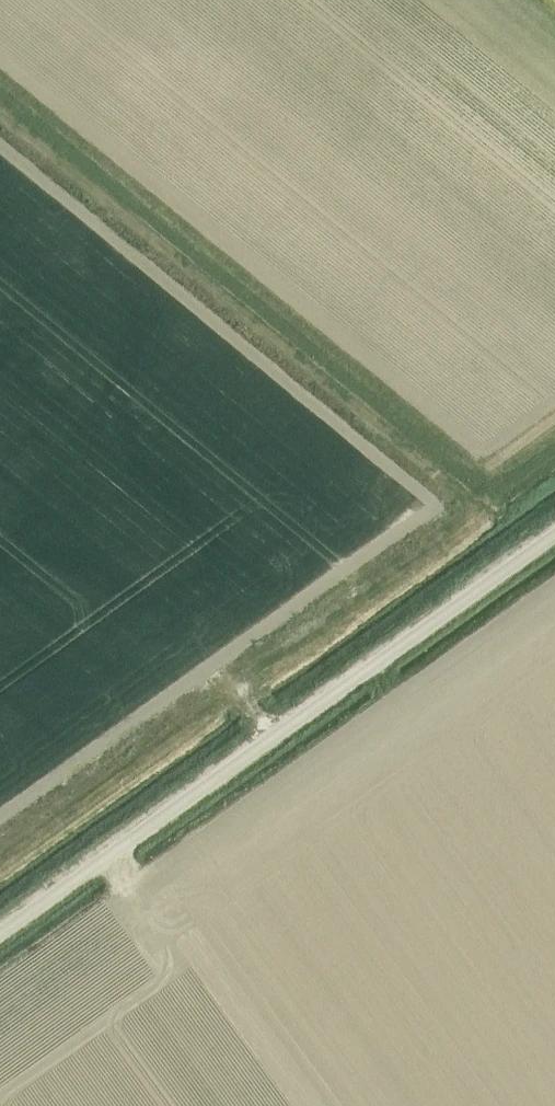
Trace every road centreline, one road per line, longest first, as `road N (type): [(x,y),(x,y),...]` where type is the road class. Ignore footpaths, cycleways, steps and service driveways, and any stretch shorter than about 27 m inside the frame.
road 1 (unclassified): [(0,930),(554,538)]

